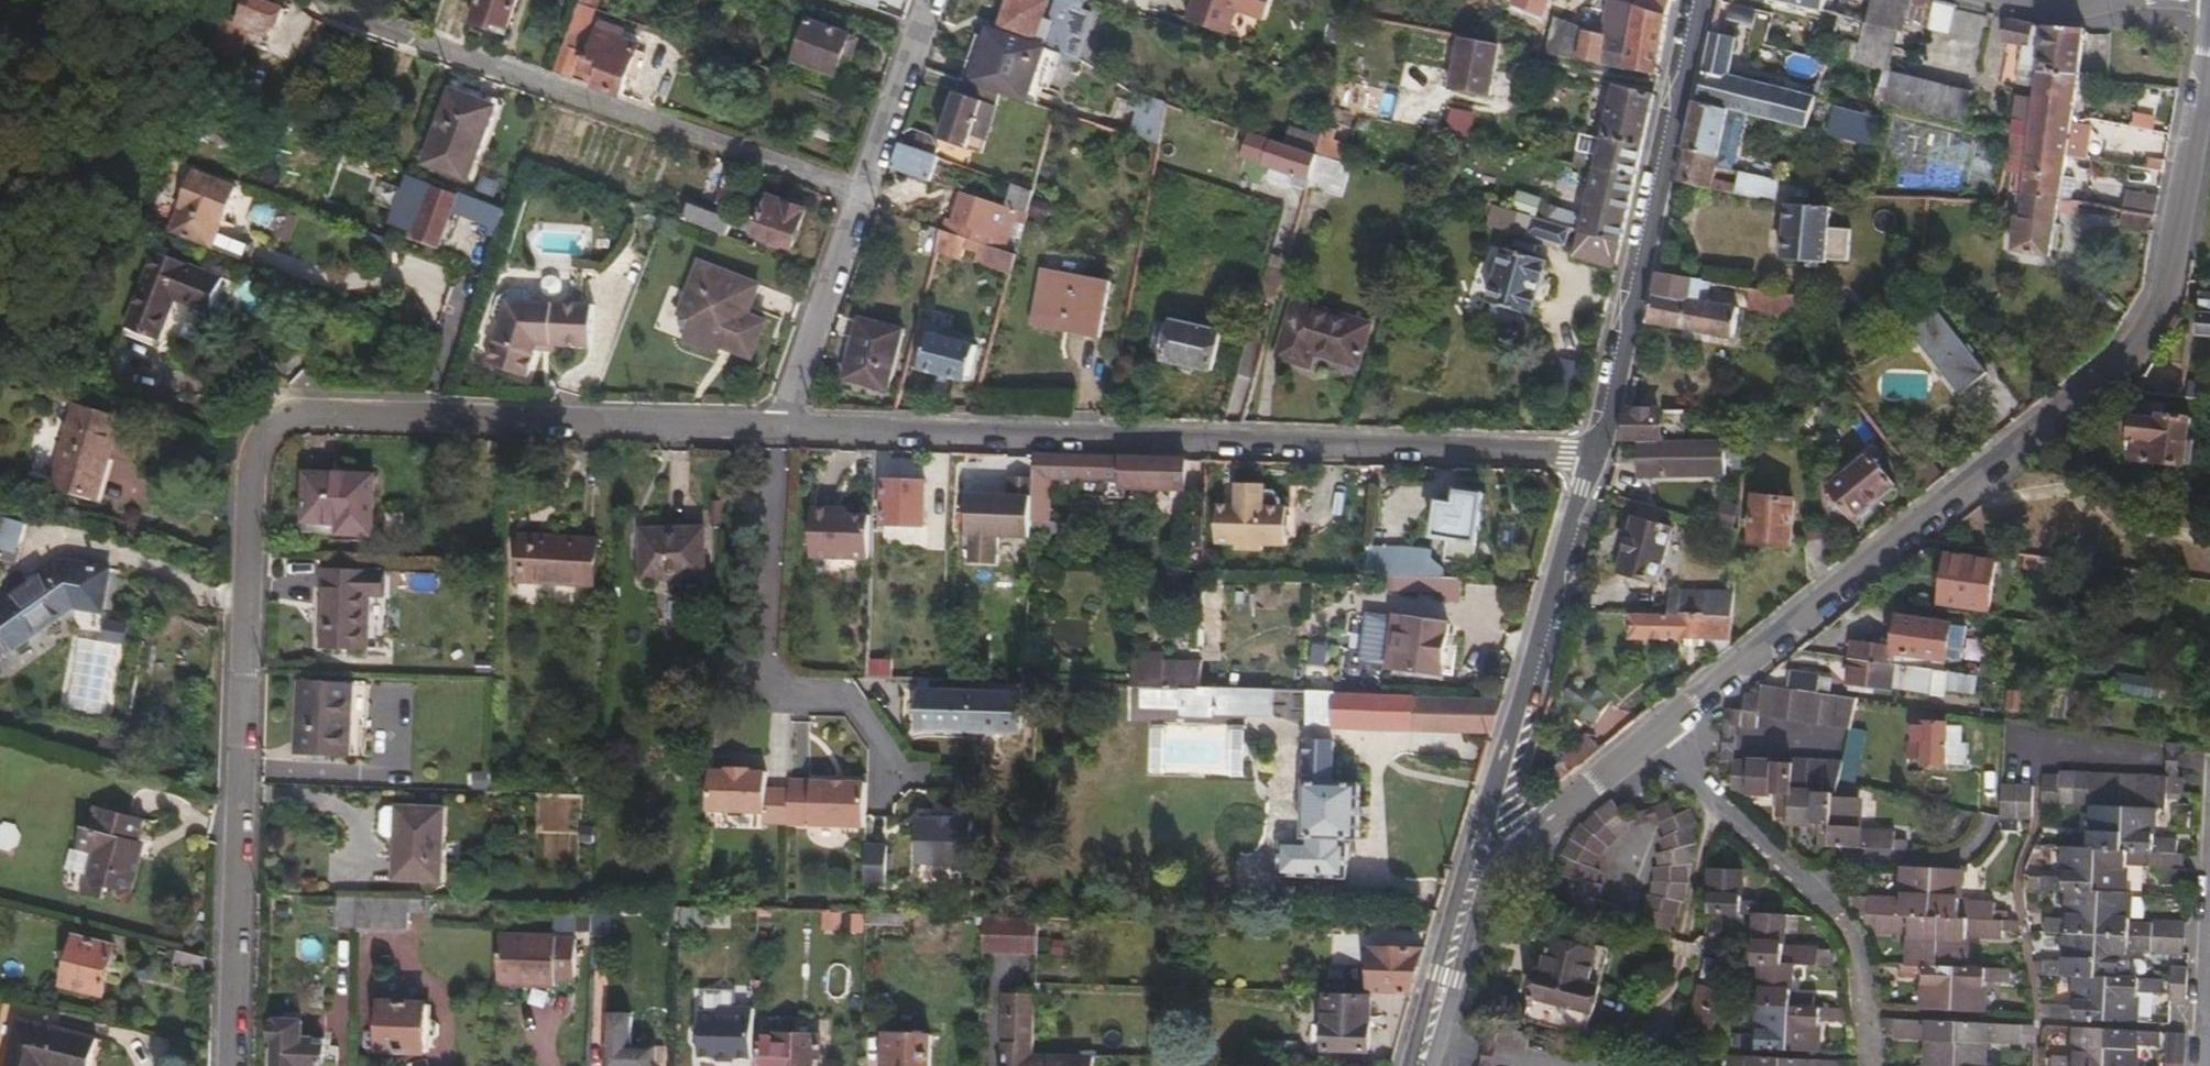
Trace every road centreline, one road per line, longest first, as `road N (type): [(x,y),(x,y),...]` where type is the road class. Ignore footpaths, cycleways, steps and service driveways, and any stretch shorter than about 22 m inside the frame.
road 1 (residential): [(774,430),(262,418),(236,1065)]
road 2 (secondary): [(1521,840),(2145,340),(2164,311),(2209,40)]
road 3 (residential): [(1598,451),(774,430)]
road 4 (secondary): [(1706,0),(1598,451)]
road 5 (residential): [(929,0),(774,430)]
road 6 (secondary): [(1598,451),(1515,722)]
road 7 (secondary): [(1515,722),(1459,890),(1455,943)]
road 8 (secondary): [(1420,1065),(1455,943)]
road 9 (secondary): [(1455,943),(1521,840)]
road 10 (secondary): [(1515,722),(1506,806),(1521,840)]

